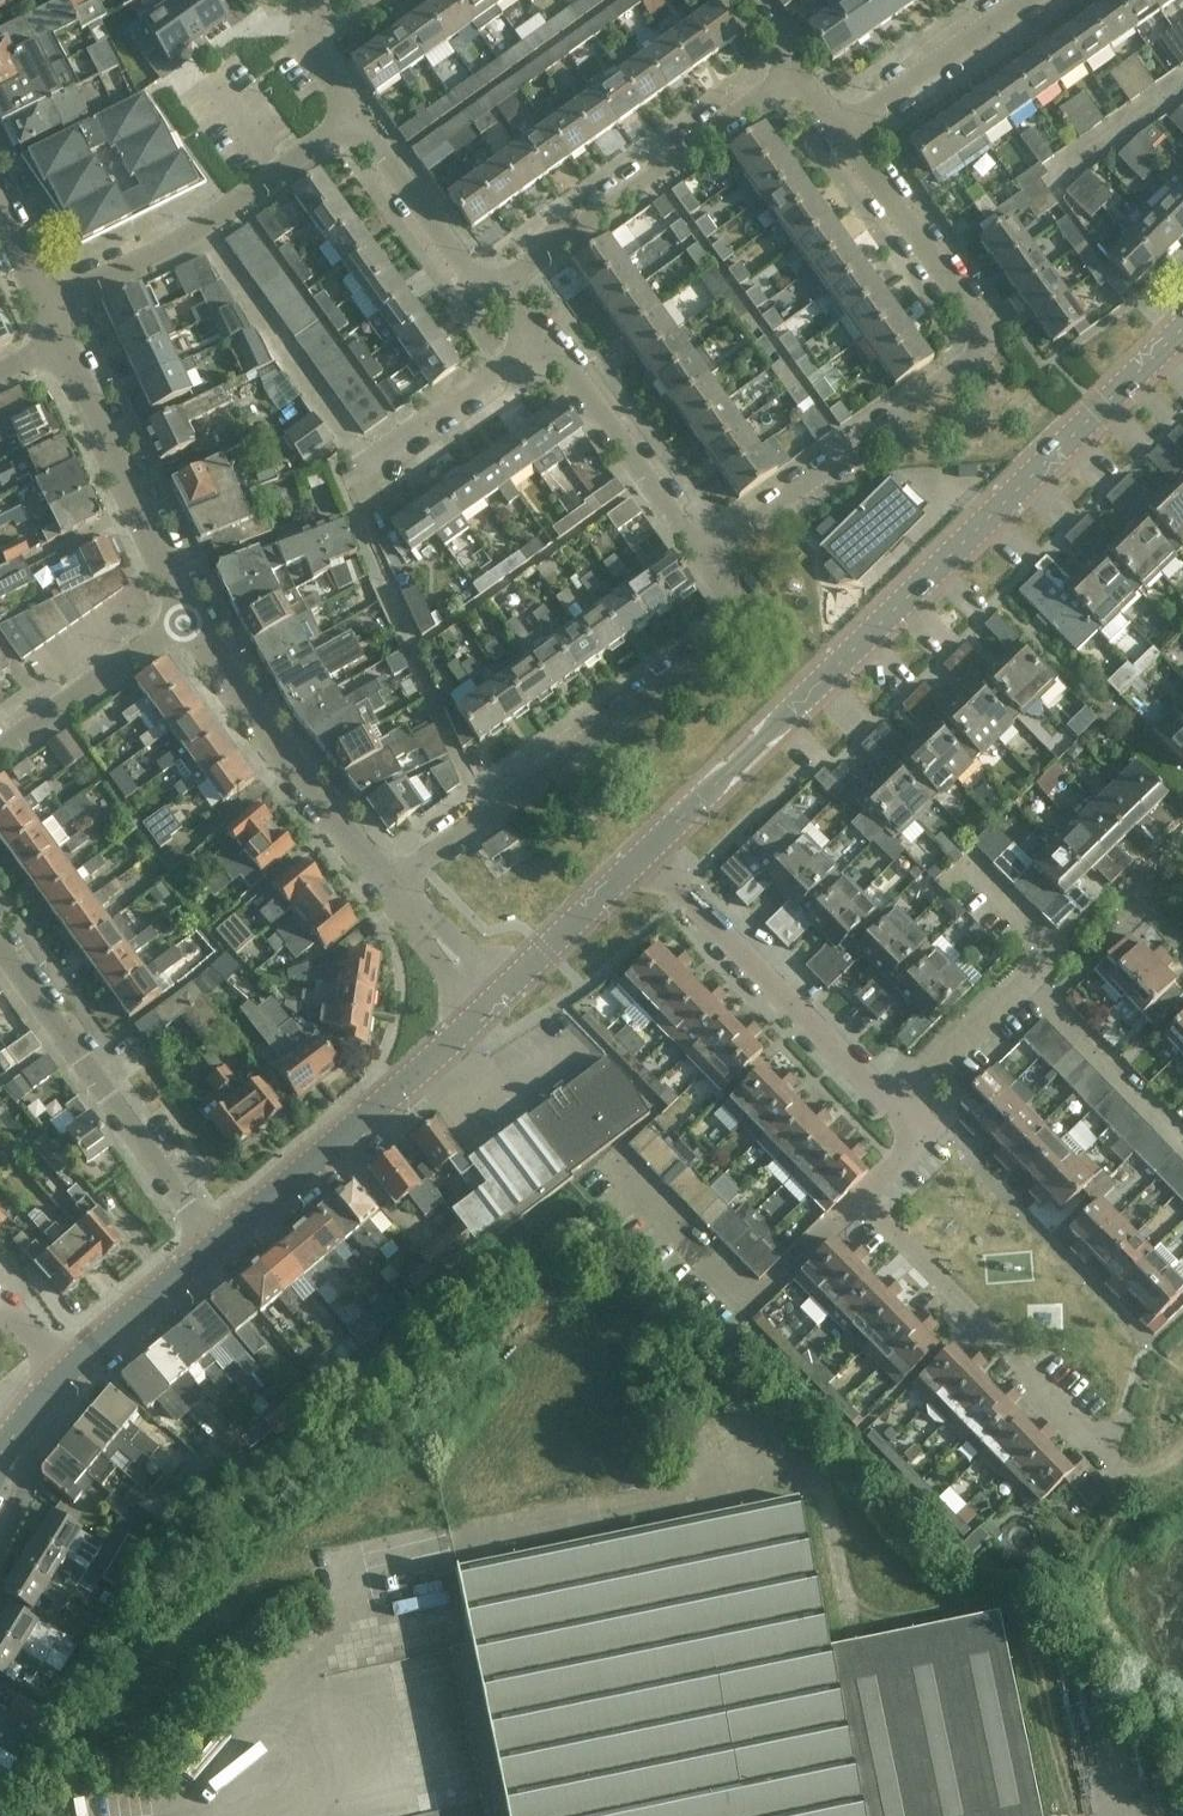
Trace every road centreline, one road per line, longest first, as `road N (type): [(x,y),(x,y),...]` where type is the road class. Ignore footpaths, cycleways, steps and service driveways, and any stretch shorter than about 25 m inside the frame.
road 1 (tertiary): [(643,857),(1182,329)]
road 2 (residential): [(705,553),(974,353),(981,337),(850,130)]
road 3 (residential): [(549,345),(367,464),(203,232)]
road 4 (residential): [(373,870),(717,612),(718,571),(705,553)]
road 5 (residential): [(488,297),(795,64)]
road 6 (residential): [(1121,1475),(860,1192)]
road 7 (tertiary): [(215,1245),(488,1008)]
road 8 (residential): [(187,1206),(0,951)]
road 9 (residential): [(373,870),(186,623)]
road 10 (residential): [(186,623),(66,344)]
road 11 (residential): [(895,1101),(678,891)]
road 12 (residential): [(705,553),(549,345)]
road 13 (residential): [(0,758),(186,623)]
road 14 (residential): [(488,297),(358,121)]
road 15 (residential): [(850,130),(1023,0)]
road 16 (tertiary): [(488,1008),(643,857)]
road 17 (tertiary): [(63,1377),(215,1245)]
road 18 (residential): [(203,232),(358,121)]
road 19 (residential): [(895,1101),(1024,979)]
road 20 (residential): [(49,303),(203,232)]
road 21 (residential): [(752,1296),(860,1192)]
road 22 (residential): [(358,121),(311,54),(305,30),(335,0)]

